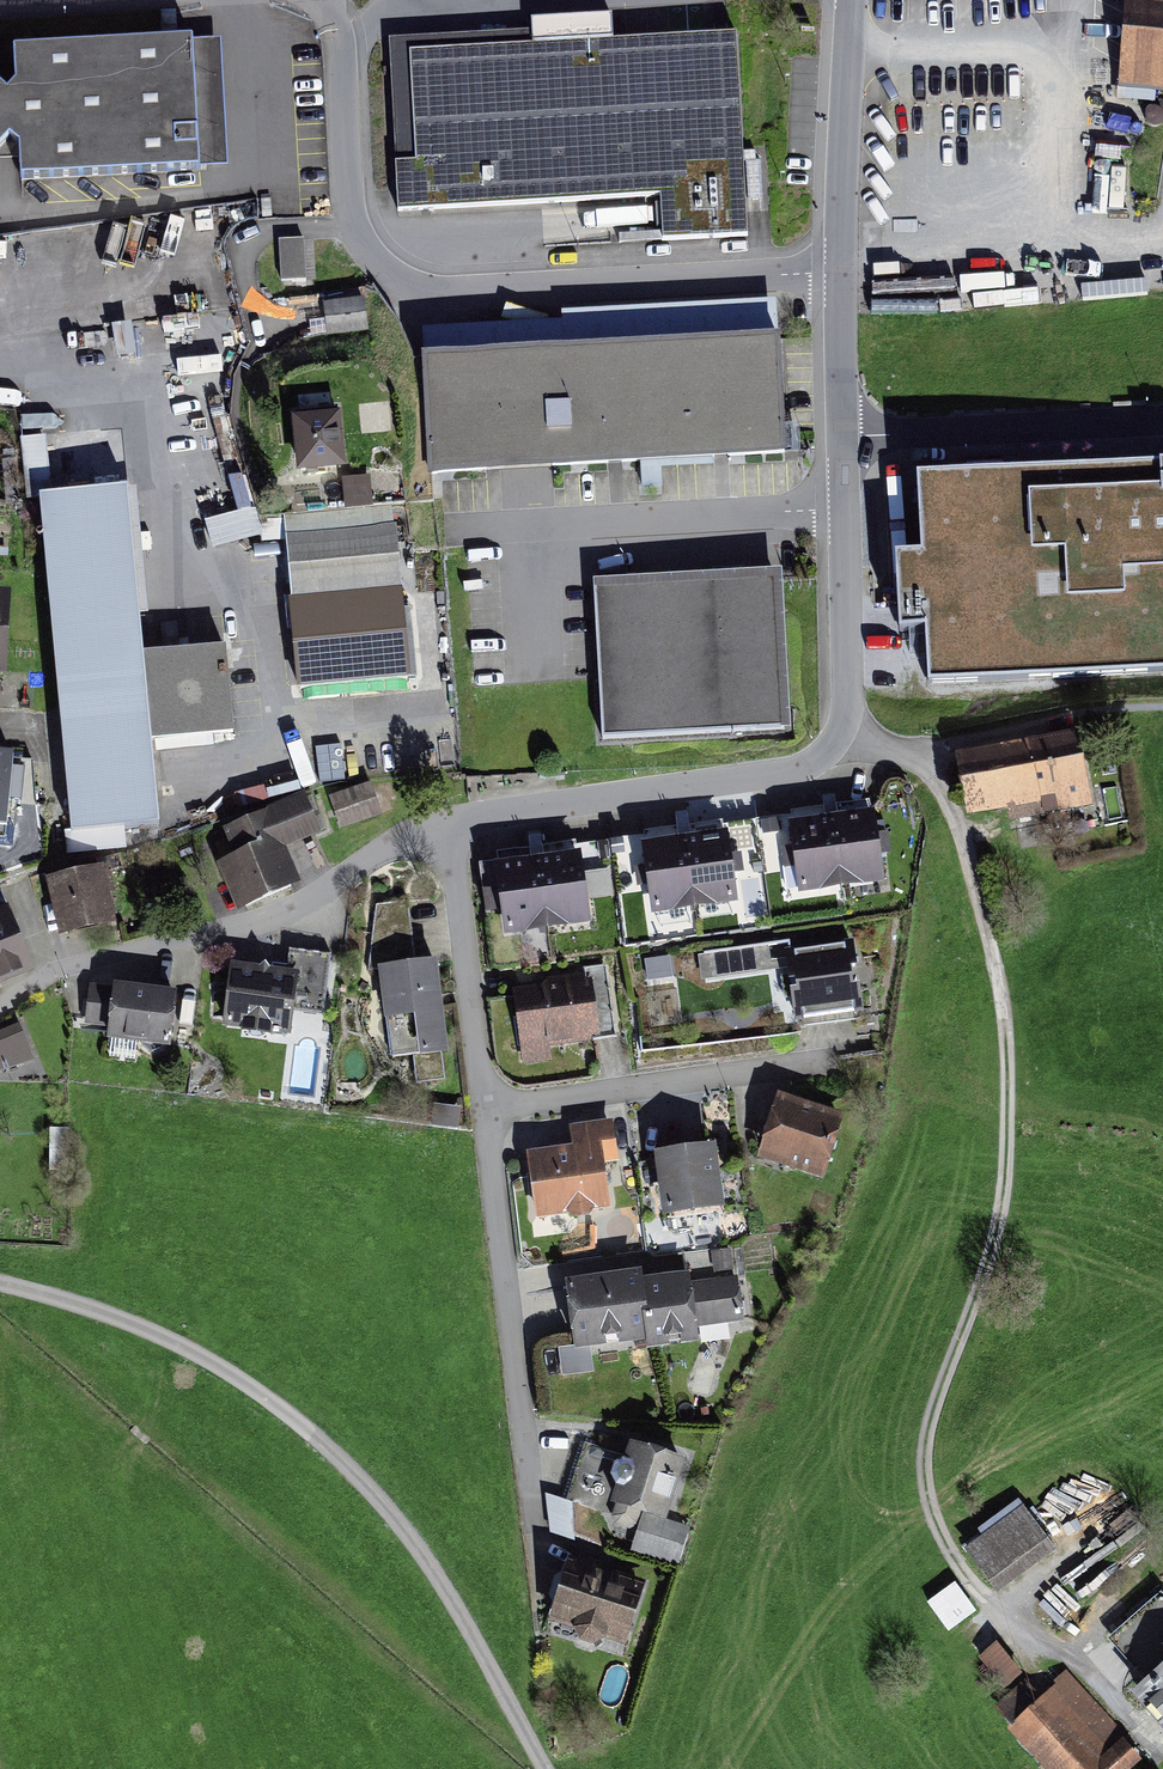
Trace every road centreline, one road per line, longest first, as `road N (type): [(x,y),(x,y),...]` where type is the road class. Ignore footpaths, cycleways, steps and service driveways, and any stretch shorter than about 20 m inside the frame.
road 1 (track): [(915,759),(965,841),(1002,993),(1012,1073),(1008,1185),(994,1249),(942,1375),(921,1469),(924,1509),(956,1576),(1008,1634),(1080,1666),(1157,1745)]
road 2 (residential): [(841,271),(853,701),(847,742),(808,779),(451,826)]
road 3 (residential): [(311,0),(346,43),(355,220),(382,270),(445,299),(841,271)]
road 4 (residential): [(541,1768),(458,1611),(295,1420),(185,1352),(38,1294),(0,1288)]
road 5 (residential): [(491,1112),(545,1603)]
road 6 (residential): [(451,826),(242,934),(70,972),(0,1009)]
road 7 (residential): [(491,1112),(832,1064)]
road 8 (residential): [(451,826),(491,1112)]
road 9 (residential): [(848,0),(838,146),(841,271)]

